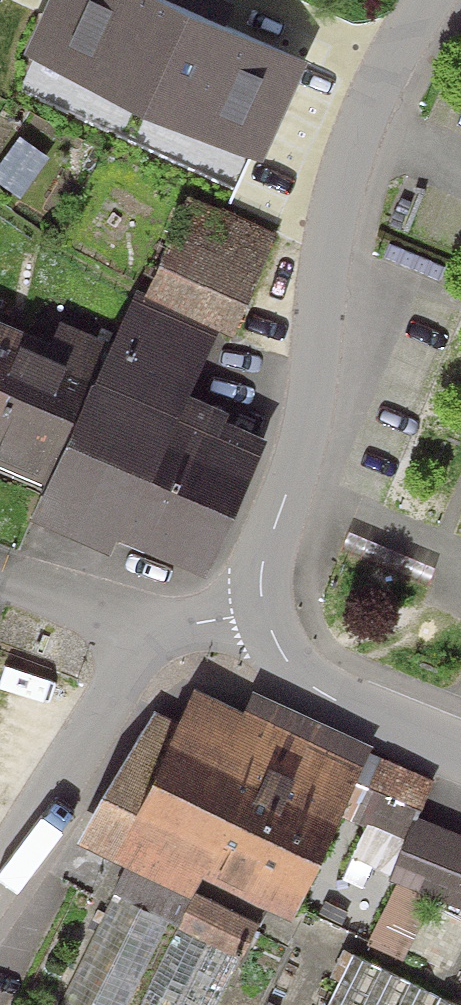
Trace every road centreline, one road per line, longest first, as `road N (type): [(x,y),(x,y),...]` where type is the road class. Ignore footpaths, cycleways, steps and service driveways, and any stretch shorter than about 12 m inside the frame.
road 1 (residential): [(430,0),(377,91),(332,230),(310,433),(268,538),(259,620)]
road 2 (residential): [(149,634),(0,873)]
road 3 (residential): [(460,753),(308,684),(283,661),(259,620)]
road 4 (residential): [(149,634),(0,579)]

